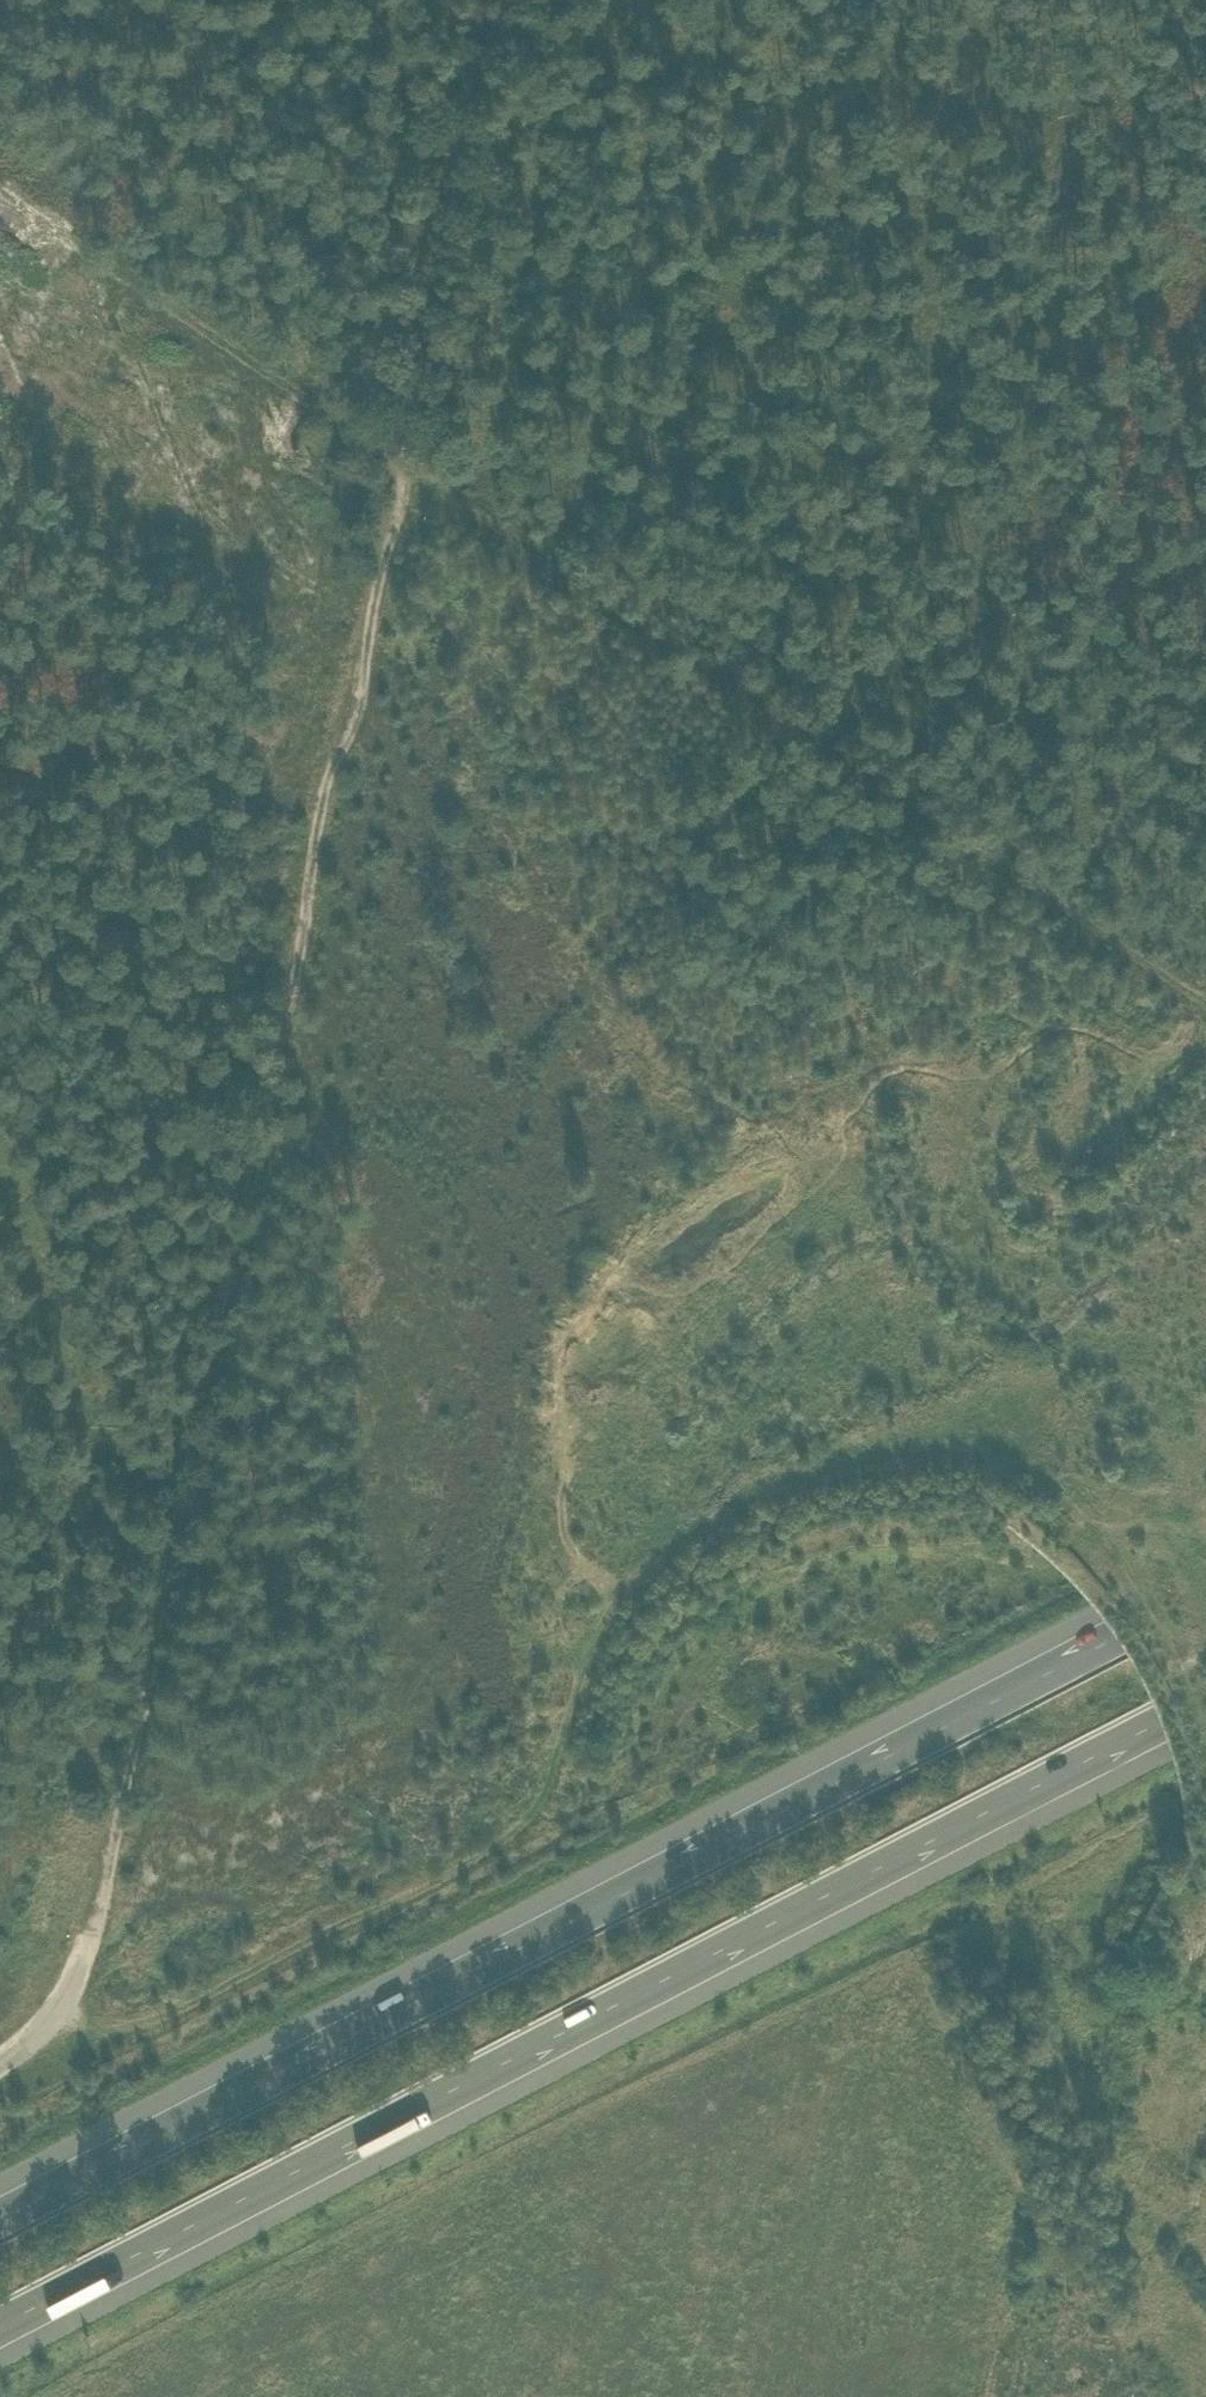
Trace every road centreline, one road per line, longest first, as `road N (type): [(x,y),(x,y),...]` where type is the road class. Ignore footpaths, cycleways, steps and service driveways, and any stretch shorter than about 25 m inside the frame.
road 1 (track): [(395,478),(92,1935)]
road 2 (motorway): [(1205,1582),(0,2209)]
road 3 (motorway): [(0,2327),(1205,1701)]
road 4 (track): [(509,0),(489,24),(395,478)]
road 5 (track): [(0,202),(395,478)]
road 6 (unclassified): [(0,2065),(40,2041),(62,2013),(92,1935)]

